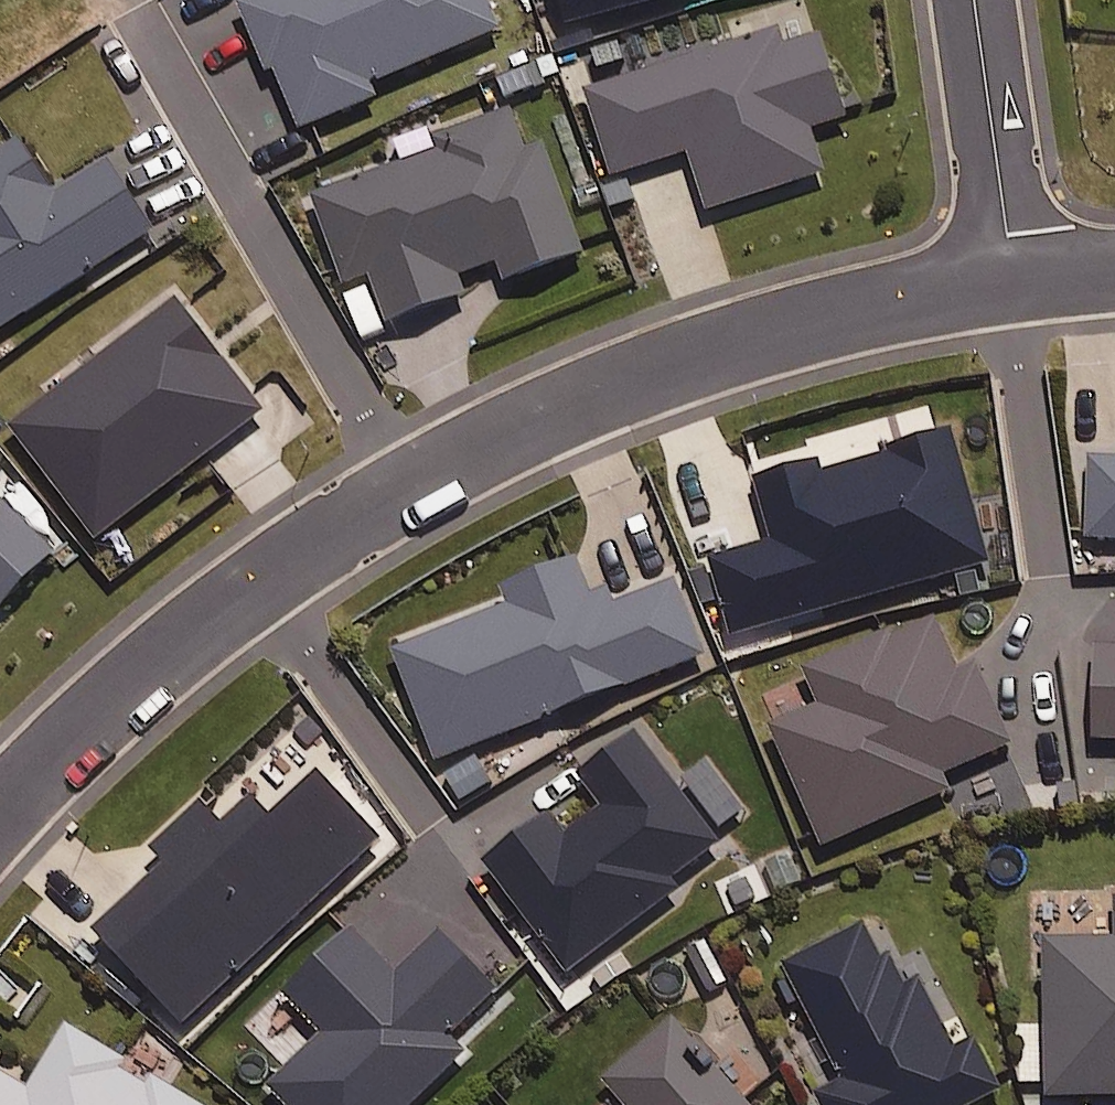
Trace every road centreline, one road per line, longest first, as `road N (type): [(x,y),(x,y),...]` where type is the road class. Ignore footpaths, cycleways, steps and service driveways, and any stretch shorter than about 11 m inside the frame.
road 1 (residential): [(1015,284),(778,327),(645,367),(504,434),(249,587),(136,676),(0,811)]
road 2 (residential): [(1015,284),(974,0)]

